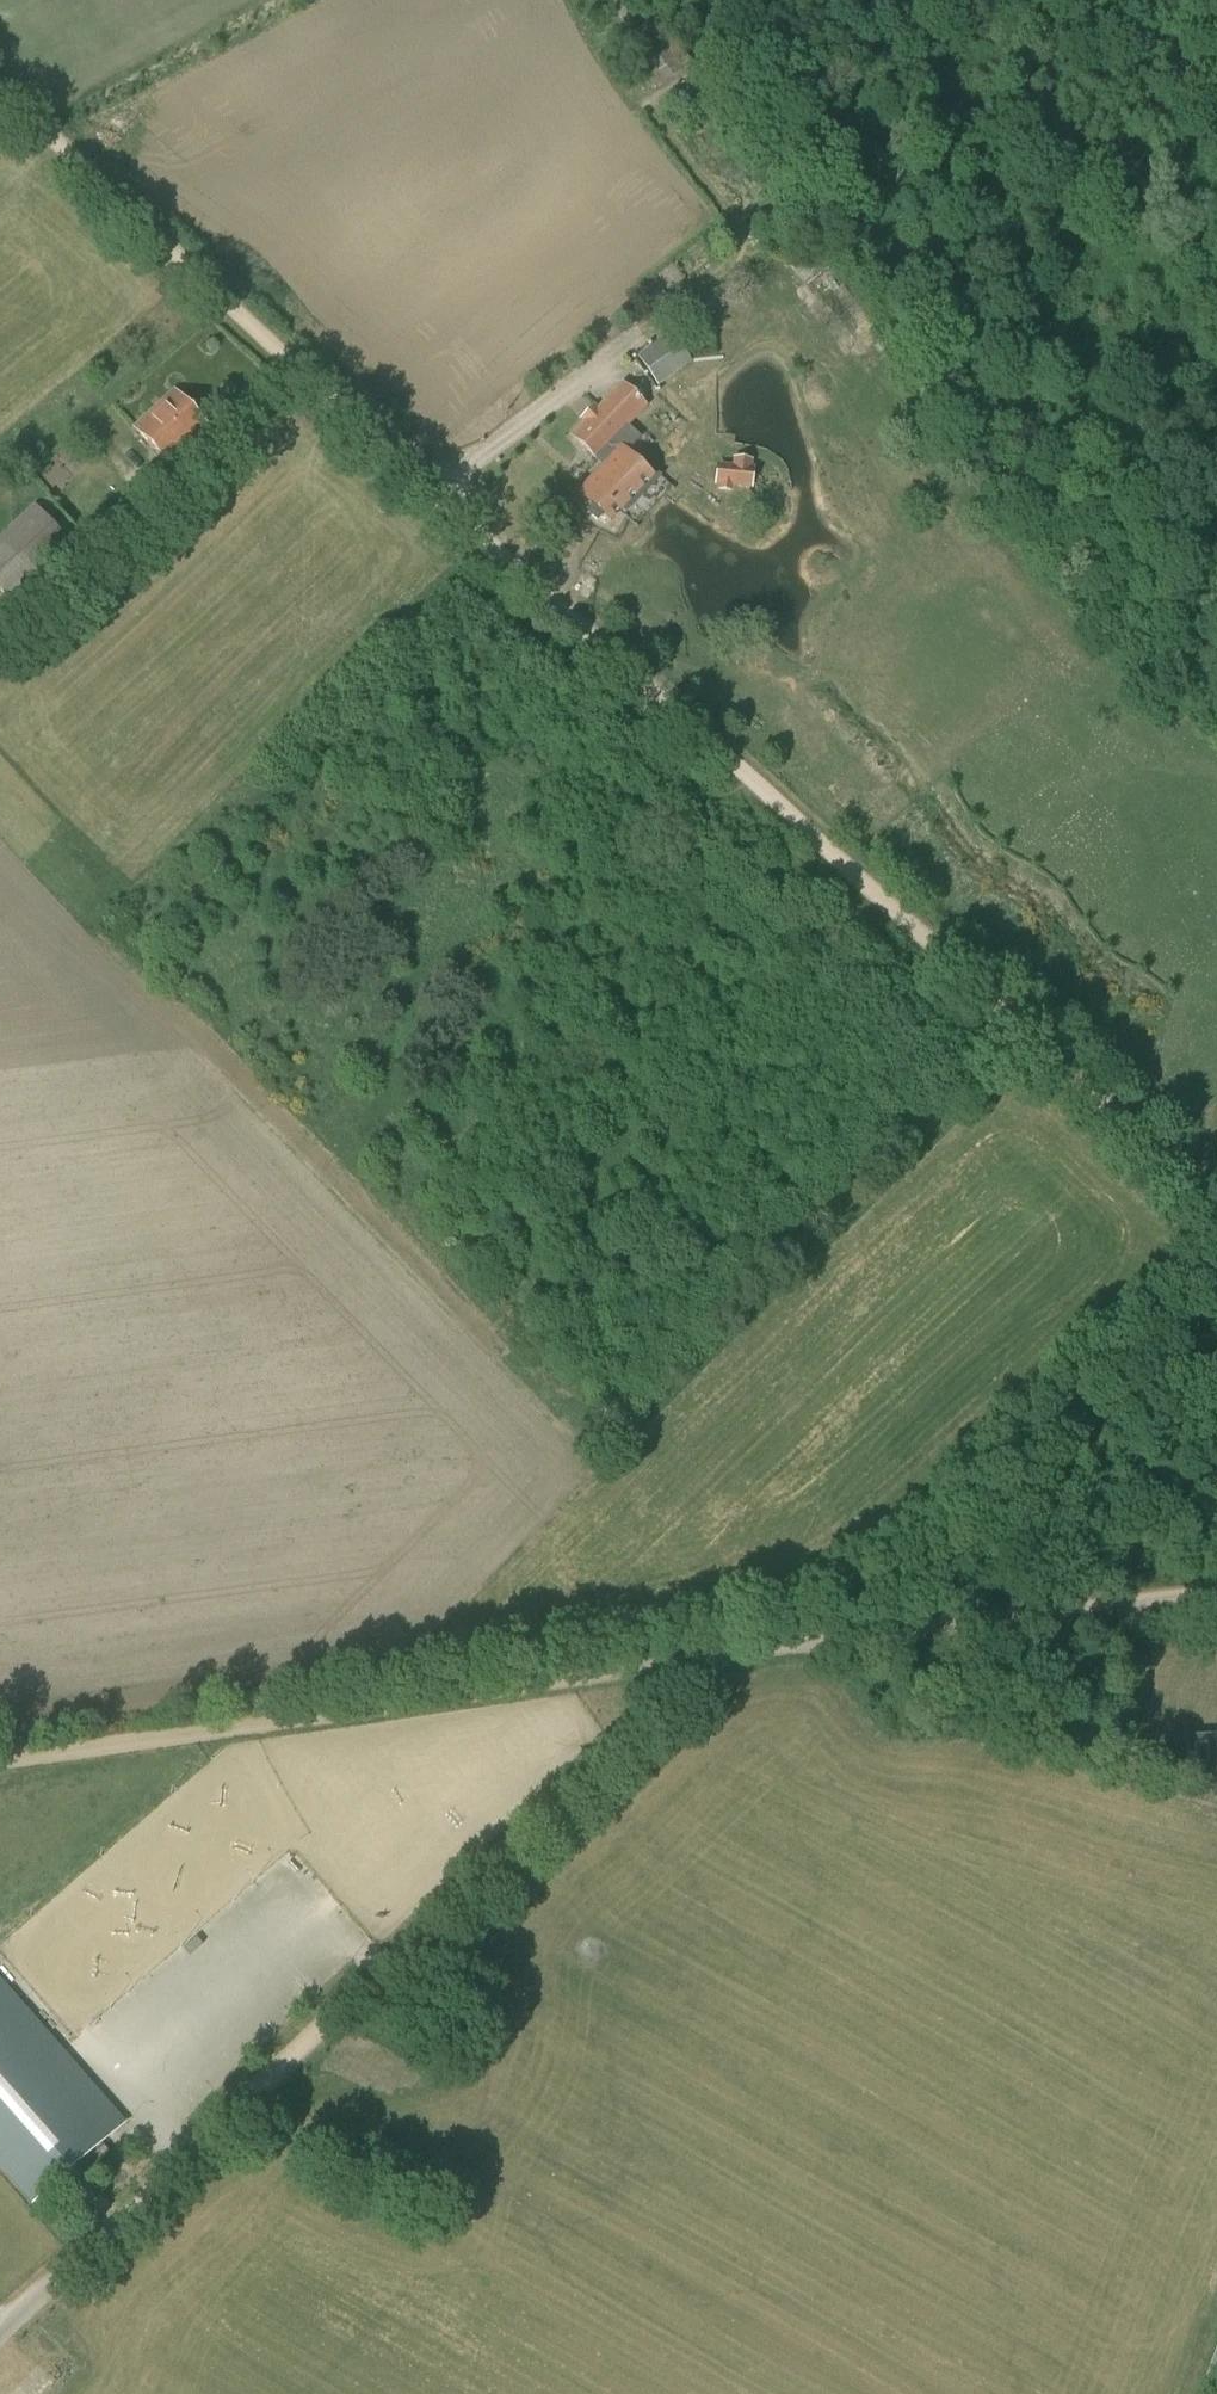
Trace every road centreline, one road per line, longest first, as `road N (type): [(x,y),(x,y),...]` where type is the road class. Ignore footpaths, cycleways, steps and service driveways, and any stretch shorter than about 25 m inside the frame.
road 1 (track): [(0,98),(1216,1205)]
road 2 (track): [(0,1759),(782,1644),(1216,1590)]
road 3 (track): [(150,2190),(672,1691),(695,1657)]
road 4 (unclassified): [(0,2335),(150,2190)]

